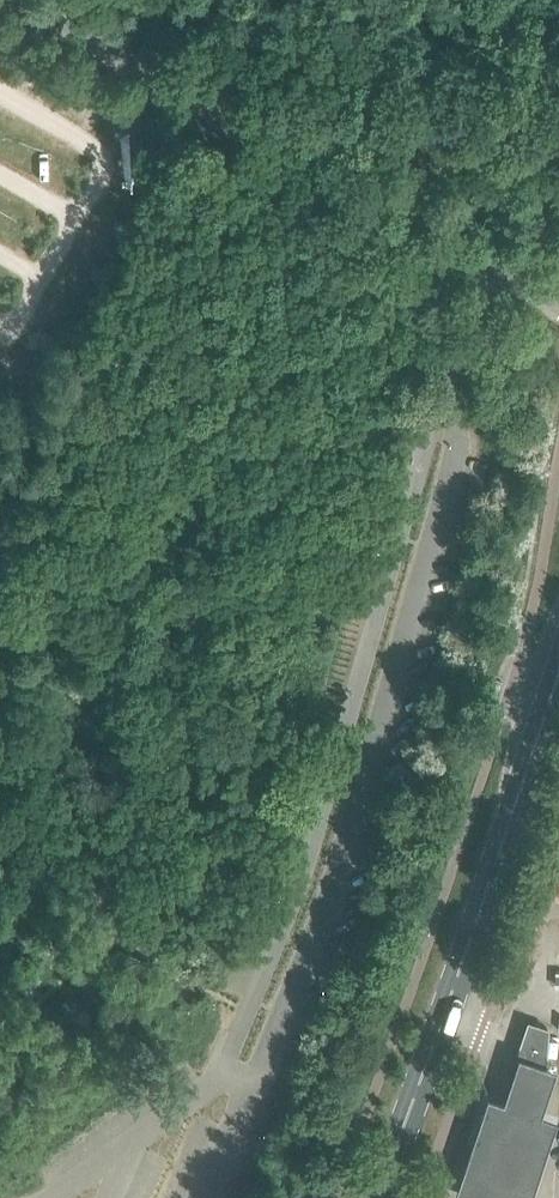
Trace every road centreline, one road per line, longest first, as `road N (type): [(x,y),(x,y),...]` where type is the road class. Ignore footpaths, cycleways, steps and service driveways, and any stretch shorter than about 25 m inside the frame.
road 1 (unclassified): [(558,298),(483,269),(12,0)]
road 2 (secondary): [(377,1197),(558,680)]

